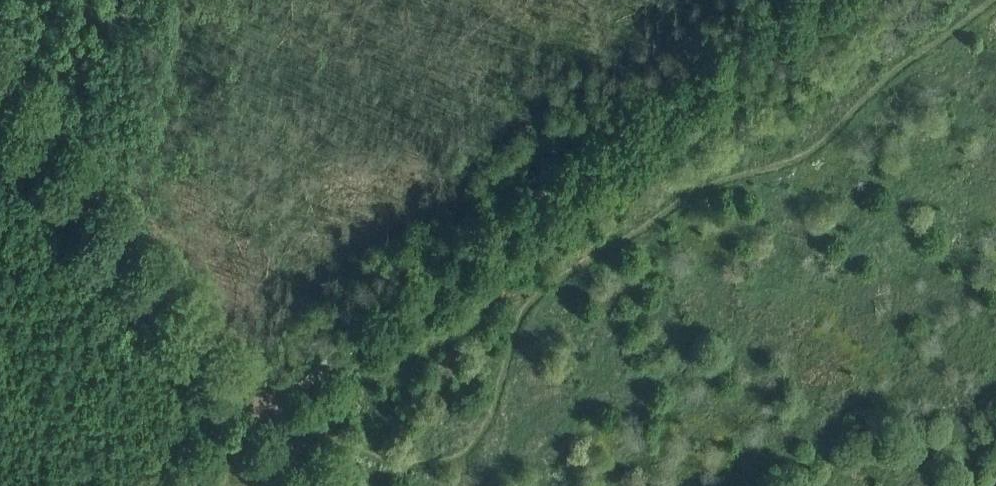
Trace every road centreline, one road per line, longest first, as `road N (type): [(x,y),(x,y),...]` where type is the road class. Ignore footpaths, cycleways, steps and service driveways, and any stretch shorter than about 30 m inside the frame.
road 1 (unclassified): [(264,412),(809,0)]
road 2 (tertiary): [(264,412),(0,66)]

